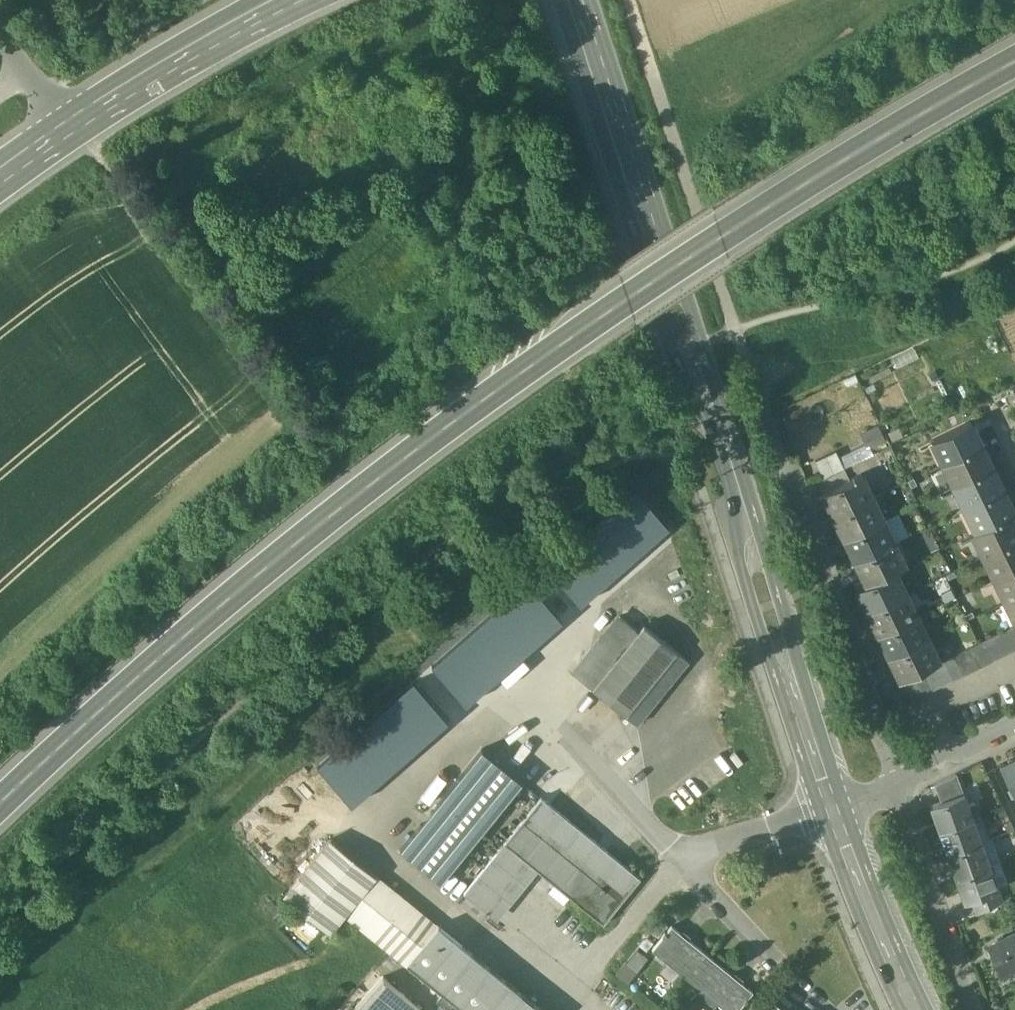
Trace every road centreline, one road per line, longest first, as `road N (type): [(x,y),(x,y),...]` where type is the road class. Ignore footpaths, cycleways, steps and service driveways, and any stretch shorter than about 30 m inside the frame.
road 1 (primary): [(0,796),(160,649),(520,361),(856,140),(1014,49)]
road 2 (secondary): [(578,0),(830,804)]
road 3 (residential): [(737,329),(895,780)]
road 4 (track): [(82,118),(315,438)]
road 5 (residential): [(543,710),(639,830),(681,867),(729,836),(830,804)]
road 6 (track): [(737,329),(624,0)]
road 7 (secondary): [(282,0),(68,126)]
road 8 (residential): [(895,780),(983,1009)]
road 9 (secondary): [(919,1009),(830,804)]
road 10 (residential): [(895,780),(1014,724)]

